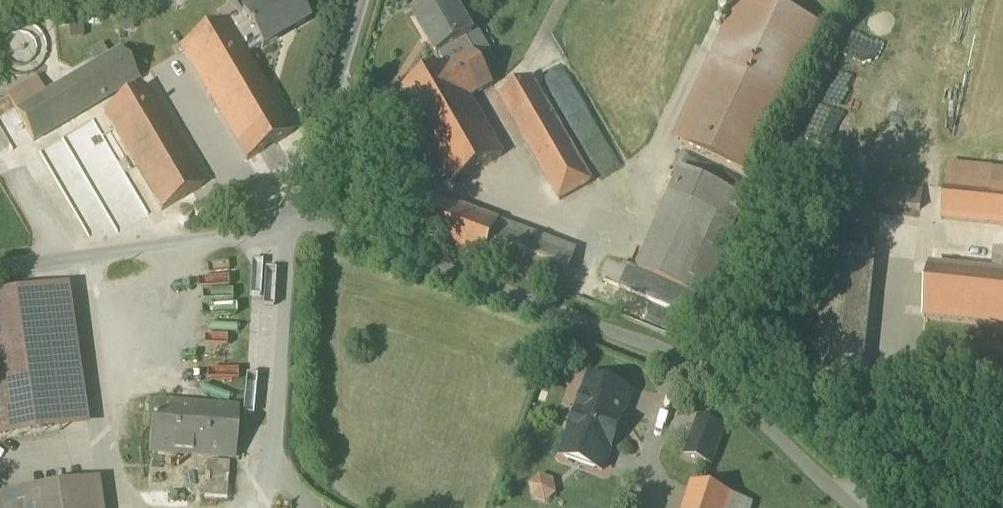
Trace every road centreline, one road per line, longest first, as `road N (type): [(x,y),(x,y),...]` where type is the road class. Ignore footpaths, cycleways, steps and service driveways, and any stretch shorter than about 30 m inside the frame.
road 1 (unclassified): [(291,222),(323,224),(685,361),(854,507)]
road 2 (unclassified): [(0,264),(291,222)]
road 3 (unclassified): [(363,0),(291,222)]

